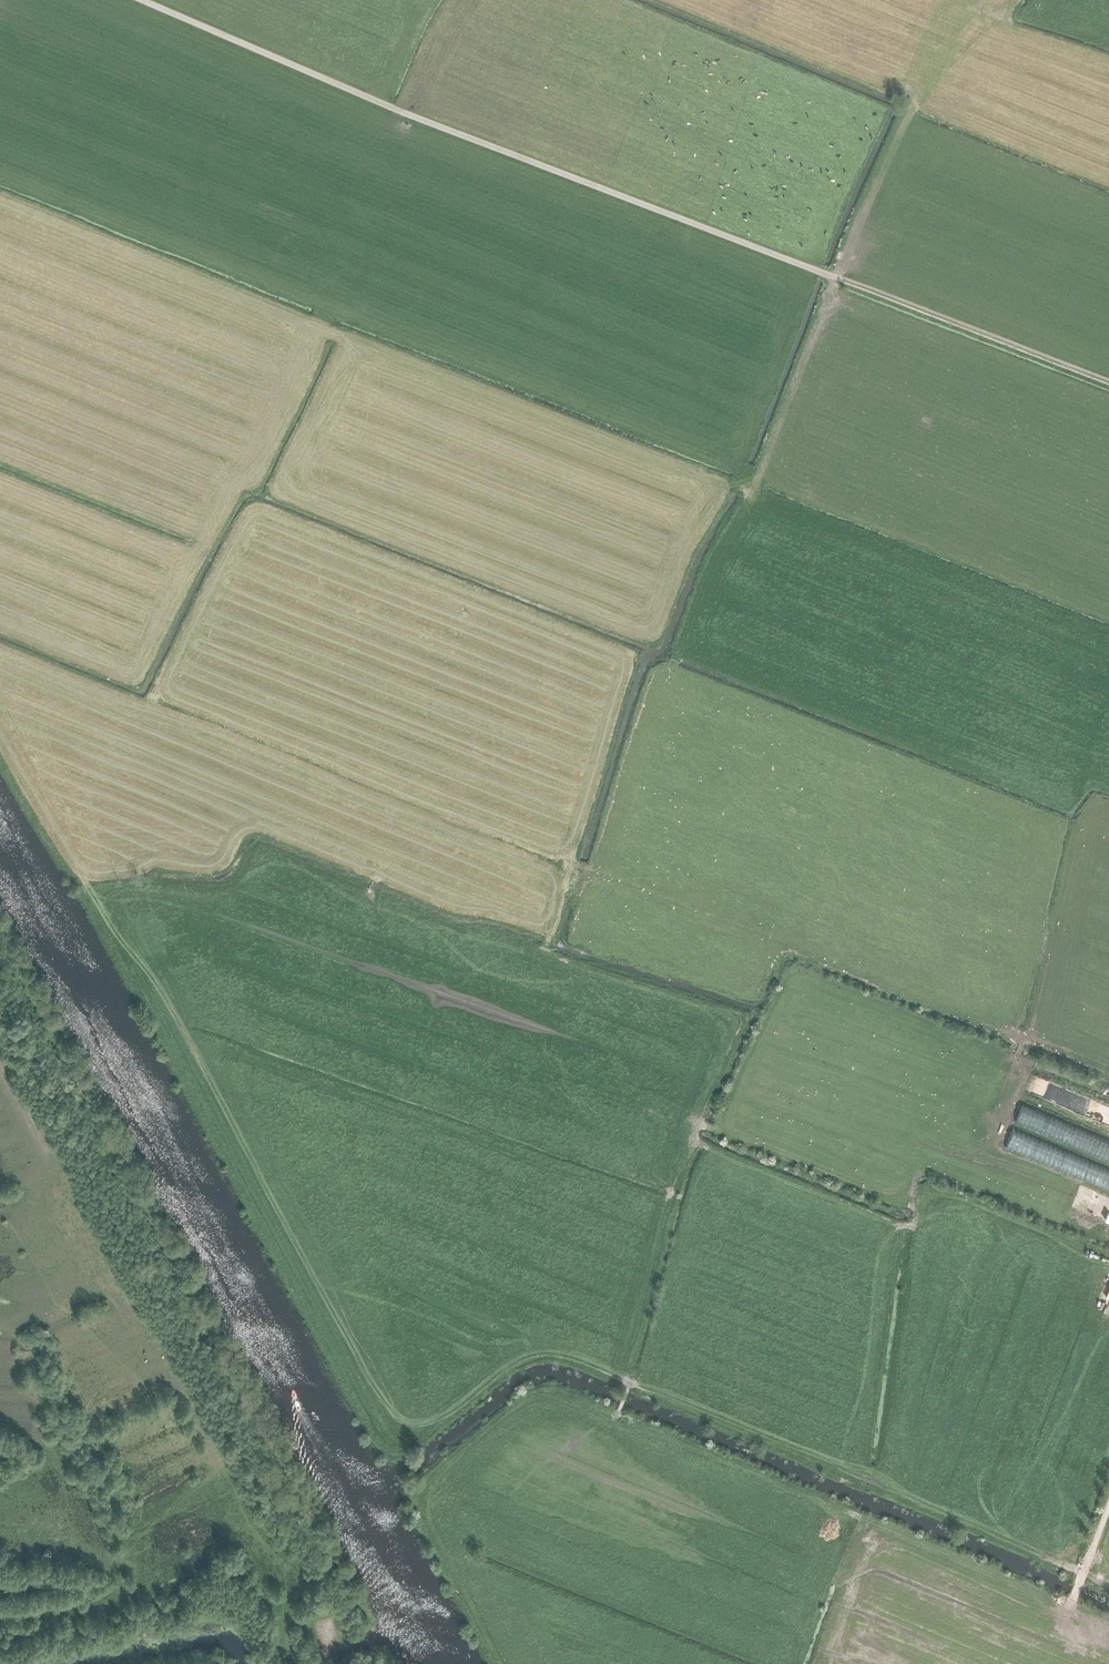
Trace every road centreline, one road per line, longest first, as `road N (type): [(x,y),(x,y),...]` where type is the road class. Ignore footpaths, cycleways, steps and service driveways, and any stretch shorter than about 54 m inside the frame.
road 1 (track): [(140,0),(386,106),(1108,385)]

